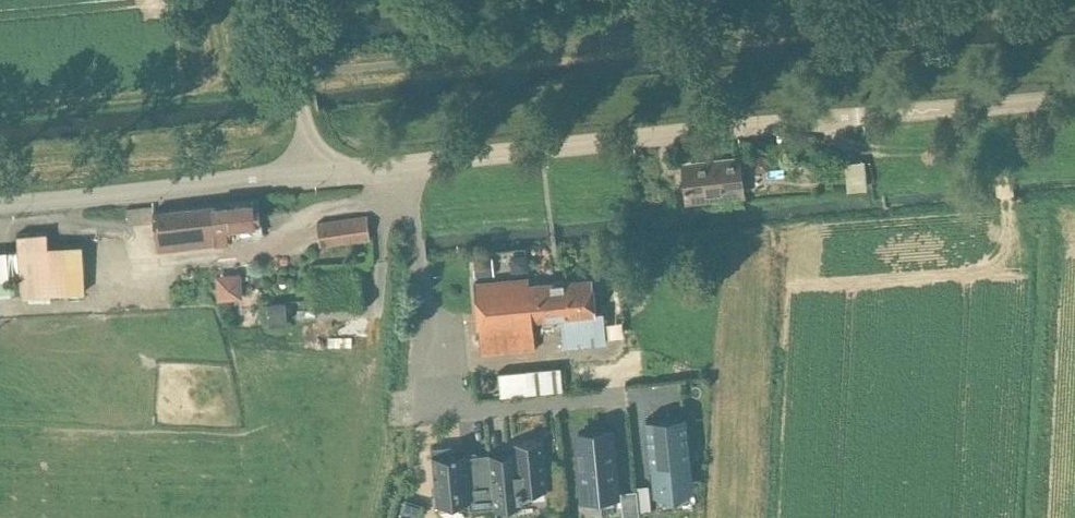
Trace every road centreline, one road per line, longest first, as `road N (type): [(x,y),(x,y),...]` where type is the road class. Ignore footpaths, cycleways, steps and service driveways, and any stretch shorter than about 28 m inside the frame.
road 1 (tertiary): [(410,163),(1074,97)]
road 2 (residential): [(410,163),(422,321),(411,415),(628,395)]
road 3 (track): [(386,166),(384,337),(352,397),(350,517)]
road 4 (tertiary): [(0,206),(313,172)]
road 5 (track): [(387,199),(297,222),(268,249),(116,267)]
road 6 (unclassified): [(313,172),(285,0)]

